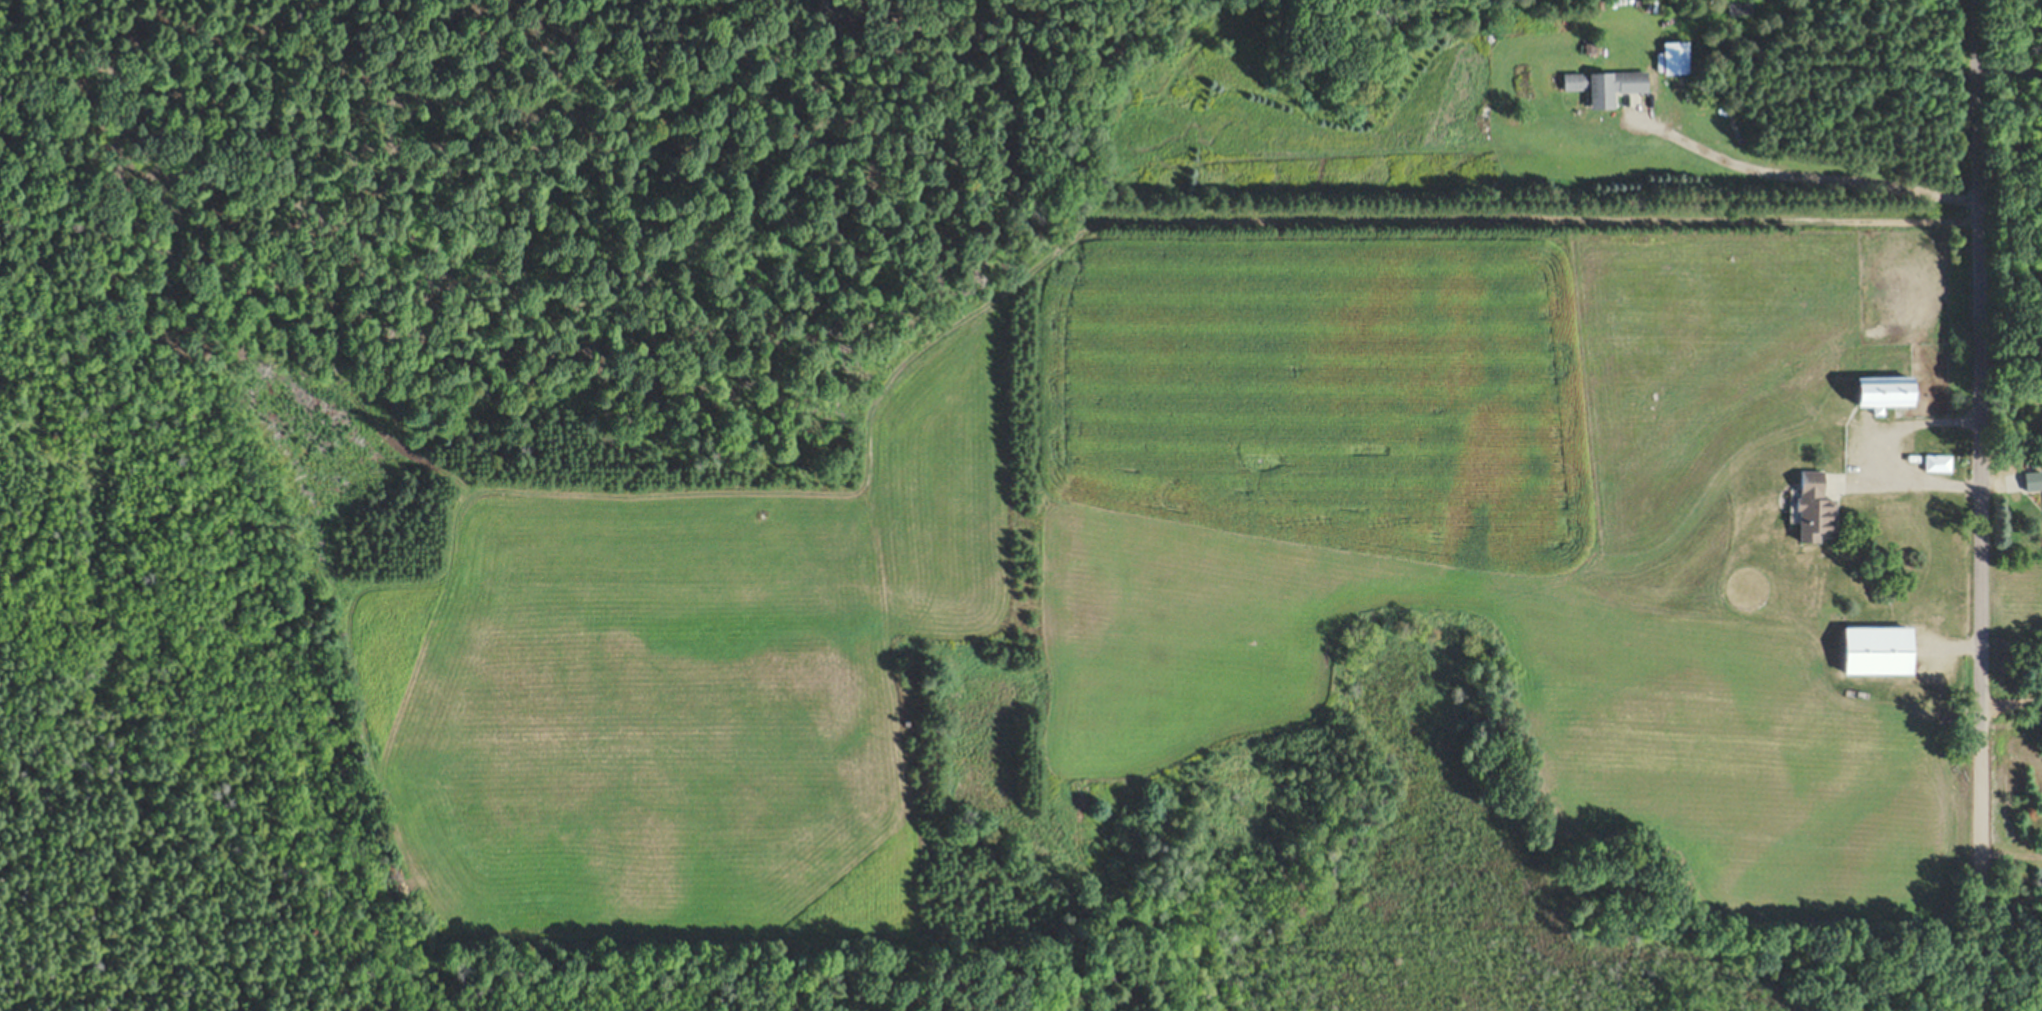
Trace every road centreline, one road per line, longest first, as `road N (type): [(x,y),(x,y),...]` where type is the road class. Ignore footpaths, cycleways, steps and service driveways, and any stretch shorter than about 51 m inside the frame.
road 1 (residential): [(1970,1010),(1965,0)]

